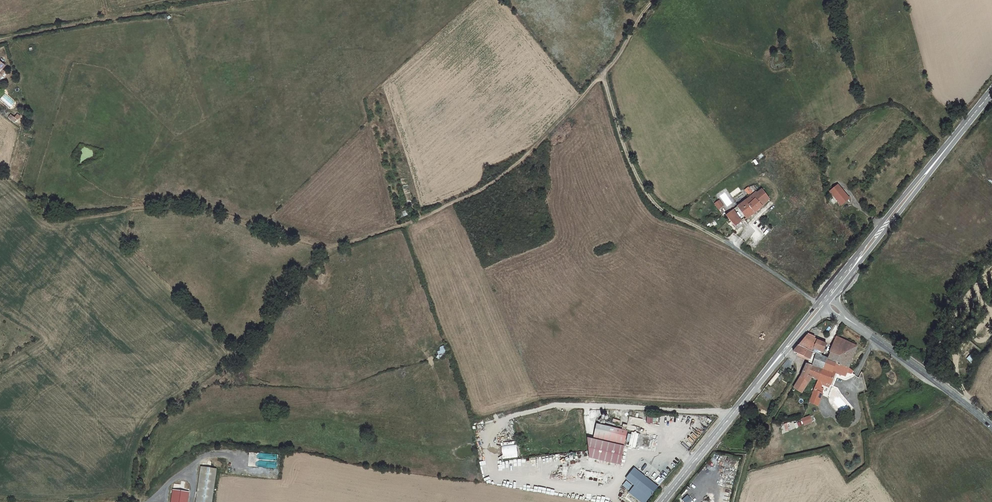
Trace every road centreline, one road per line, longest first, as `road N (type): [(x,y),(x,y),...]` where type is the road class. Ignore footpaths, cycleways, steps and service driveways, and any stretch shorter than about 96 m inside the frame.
road 1 (track): [(0,173),(61,217),(183,198),(286,235),(347,244),(487,185),(600,80)]
road 2 (track): [(248,0),(0,40)]
road 3 (primary): [(663,501),(819,307)]
road 4 (track): [(600,80),(626,153),(660,210),(724,242)]
road 5 (primary): [(859,257),(991,92)]
road 6 (tertiary): [(991,428),(824,301)]
road 7 (track): [(734,501),(792,384)]

